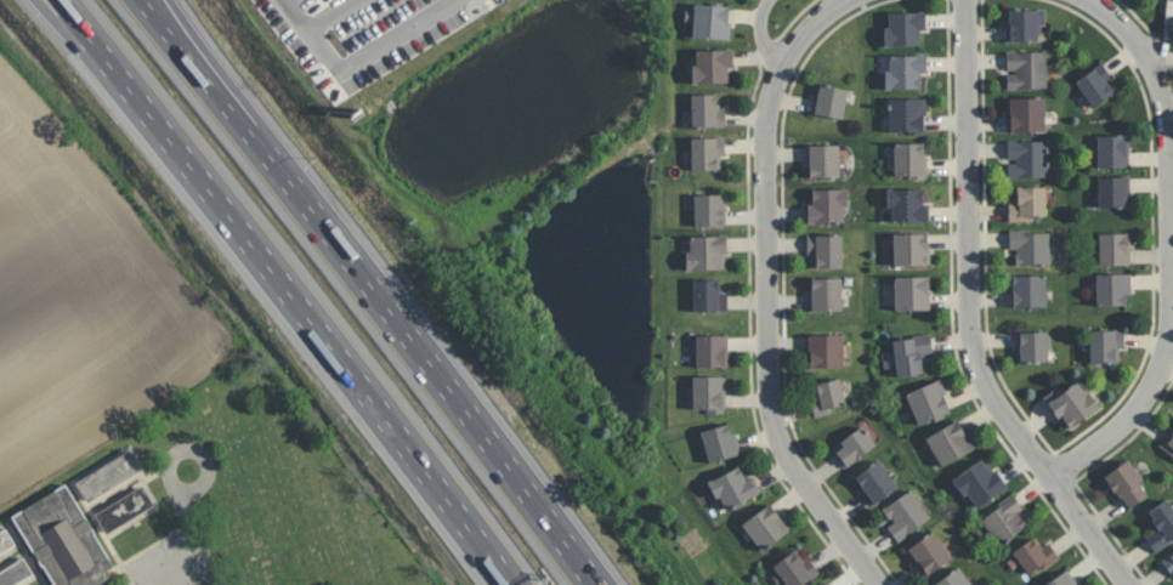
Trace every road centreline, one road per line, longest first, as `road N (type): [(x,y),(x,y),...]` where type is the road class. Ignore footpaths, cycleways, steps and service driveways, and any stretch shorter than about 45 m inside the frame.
road 1 (motorway): [(604,584),(341,235),(150,0)]
road 2 (motorway): [(70,0),(520,584)]
road 3 (residential): [(880,584),(771,427),(767,357),(769,107),(805,33),(851,0)]
road 4 (residential): [(968,0),(968,309),(975,346),(993,404),(1135,584)]
road 5 (residential): [(1083,0),(1134,32),(1163,91),(1169,323),(1146,396),(1044,471)]

